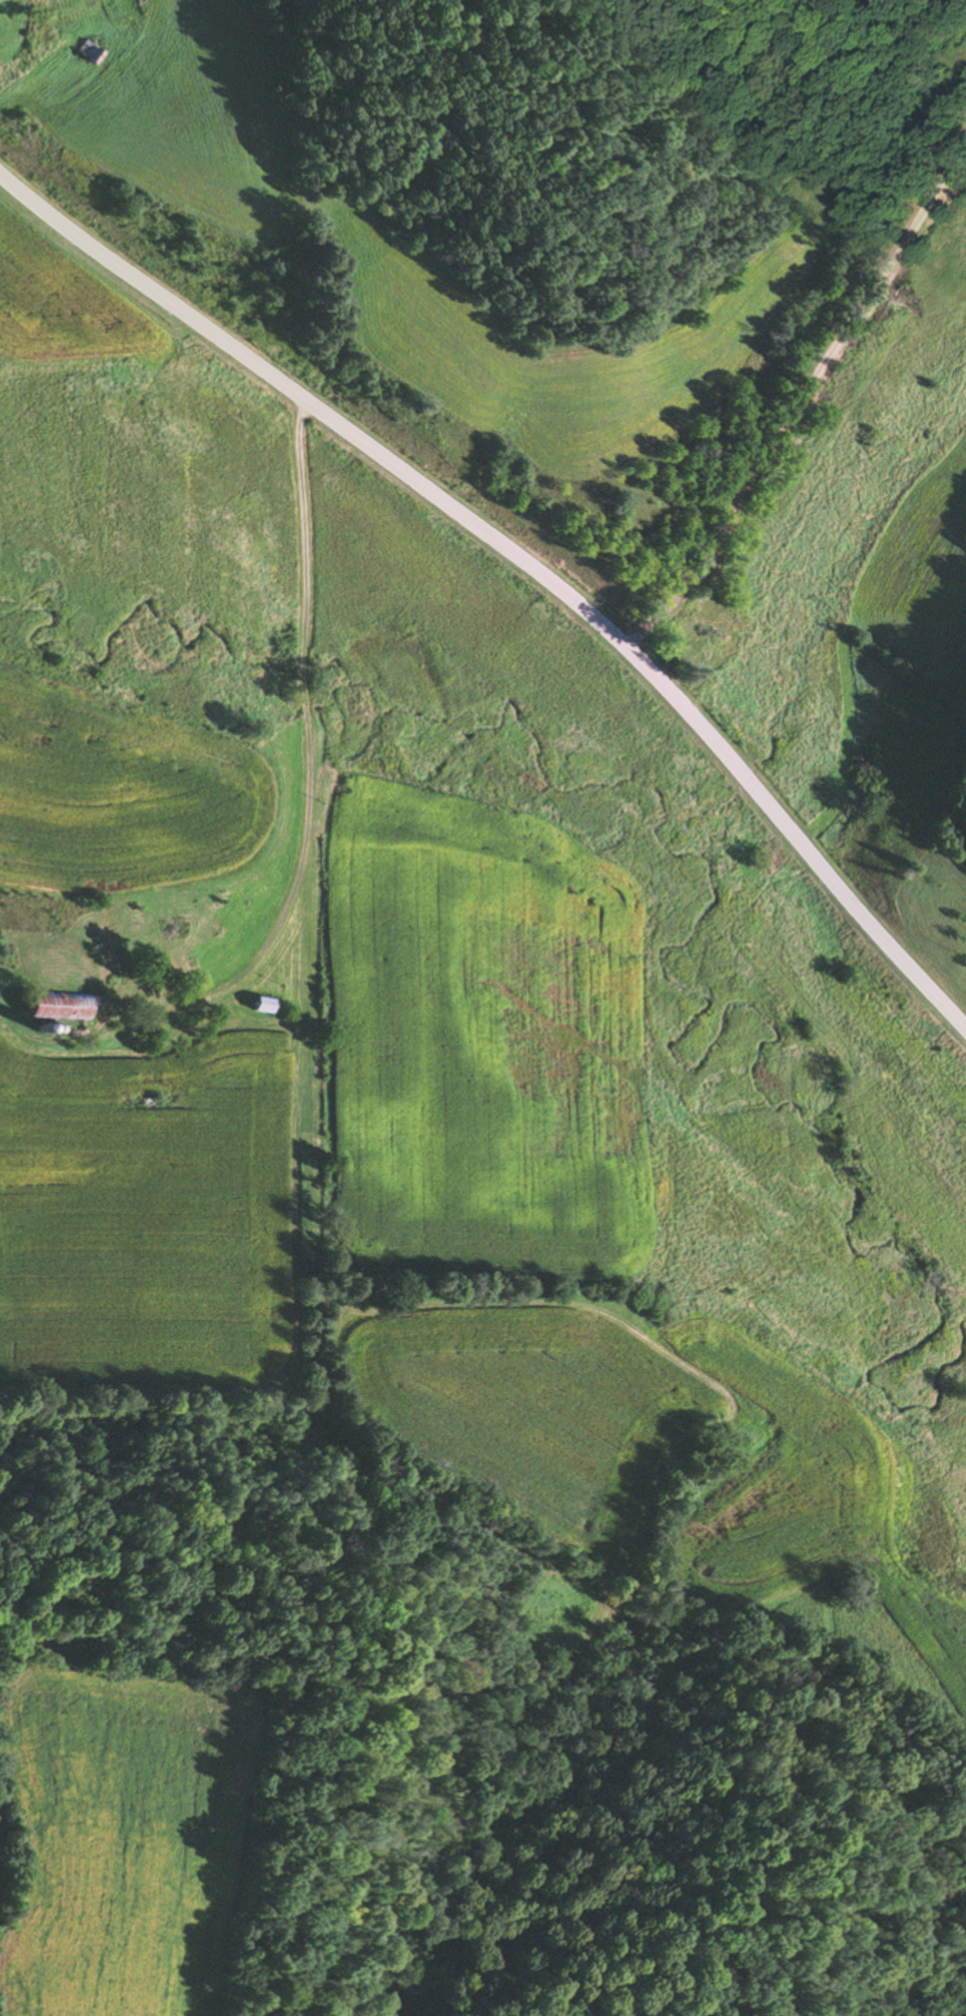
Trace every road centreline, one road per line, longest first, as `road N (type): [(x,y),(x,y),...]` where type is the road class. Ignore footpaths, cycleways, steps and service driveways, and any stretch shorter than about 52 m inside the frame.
road 1 (secondary): [(0,165),(551,577),(618,636),(965,1016)]
road 2 (residential): [(618,636),(843,313),(965,116)]

